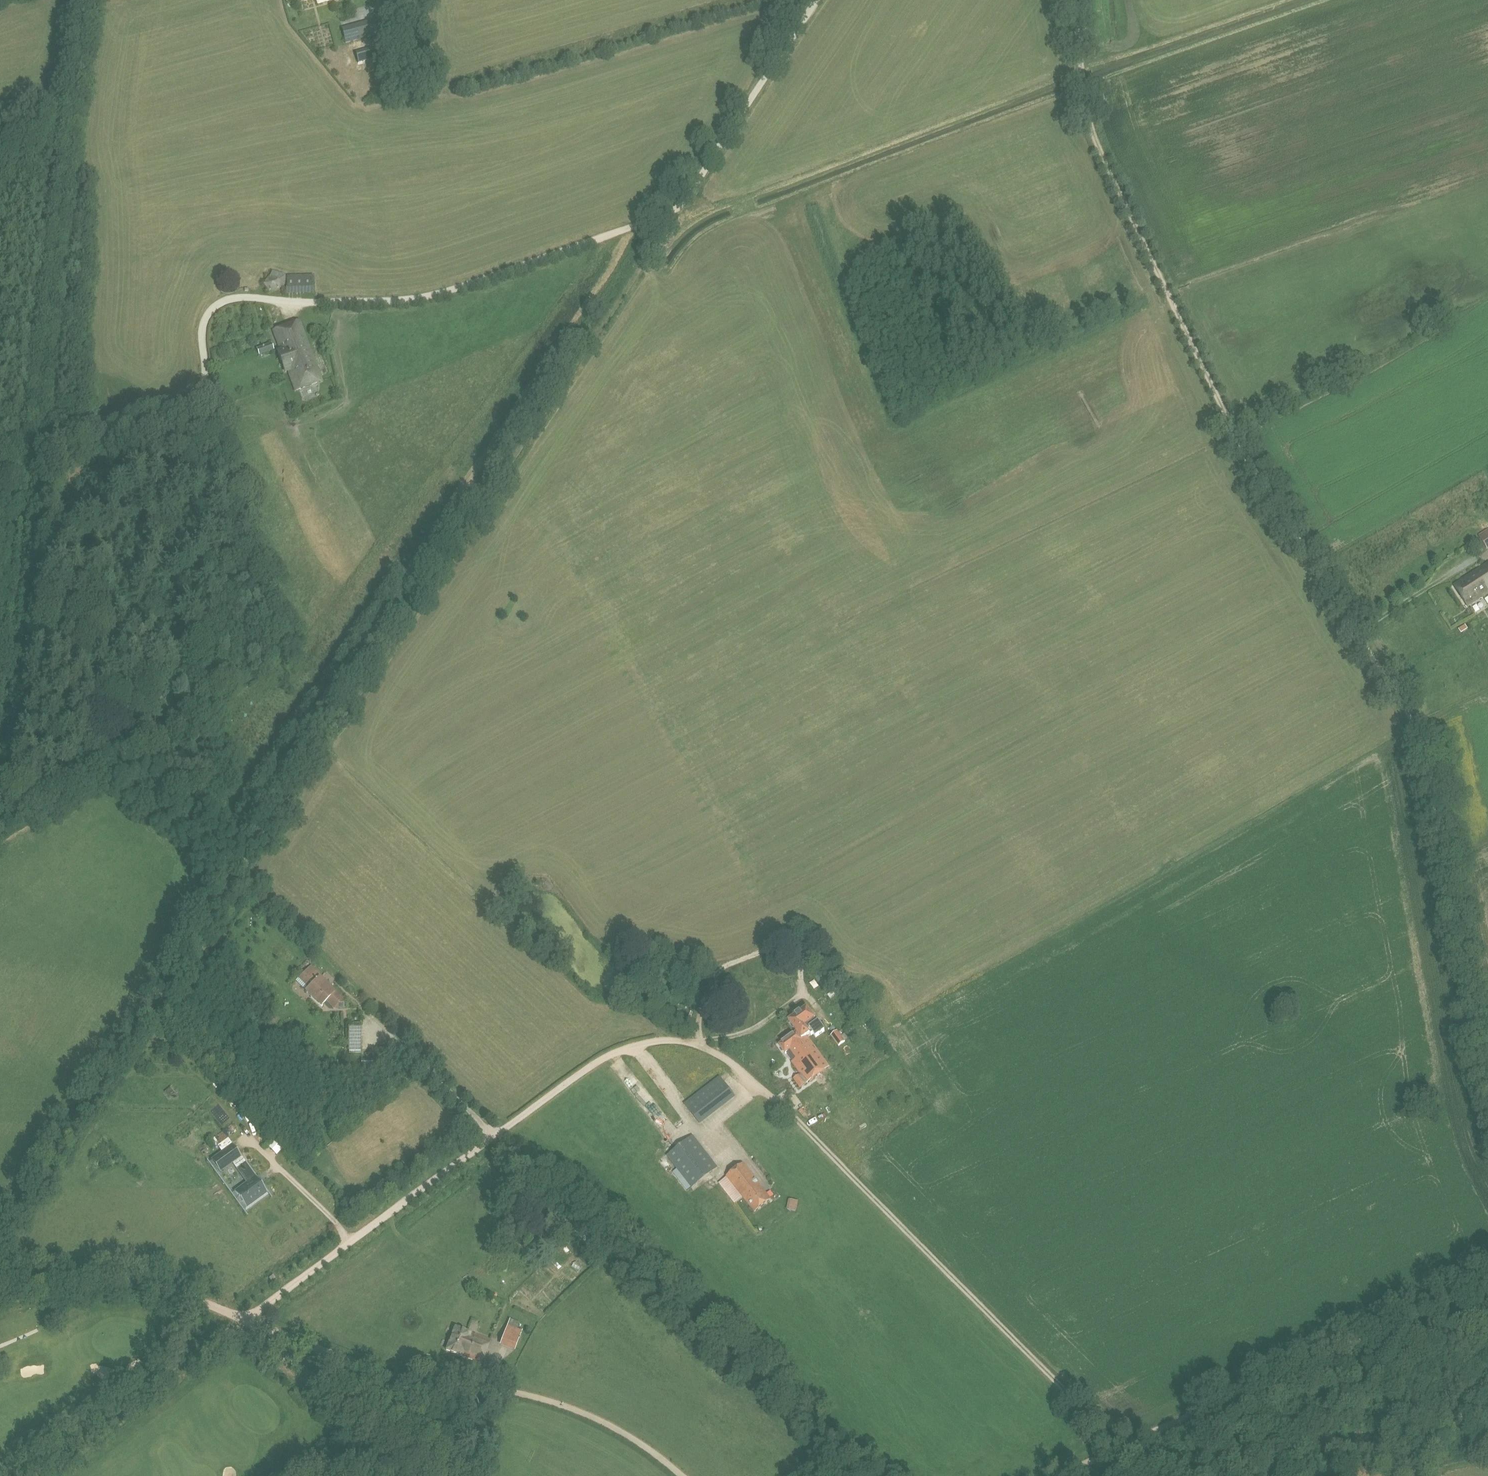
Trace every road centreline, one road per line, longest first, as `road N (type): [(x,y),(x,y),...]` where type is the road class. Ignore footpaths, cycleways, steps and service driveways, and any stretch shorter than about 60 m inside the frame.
road 1 (track): [(1487,1085),(1421,730),(1238,438),(1095,138),(1072,0)]
road 2 (track): [(1116,1454),(767,1092),(719,1053),(689,1043),(648,1043),(578,1076),(243,1319)]
road 3 (track): [(682,207),(432,295),(250,298),(218,305),(204,324),(204,388),(190,399),(0,463)]
road 4 (track): [(0,1289),(95,1276),(180,1295),(393,1374),(569,1408),(622,1432),(682,1475)]
road 5 (track): [(1487,1278),(1070,1475)]
road 6 (track): [(34,451),(78,0)]
road 7 (track): [(25,1475),(243,1319)]
road 8 (track): [(820,0),(682,207)]

